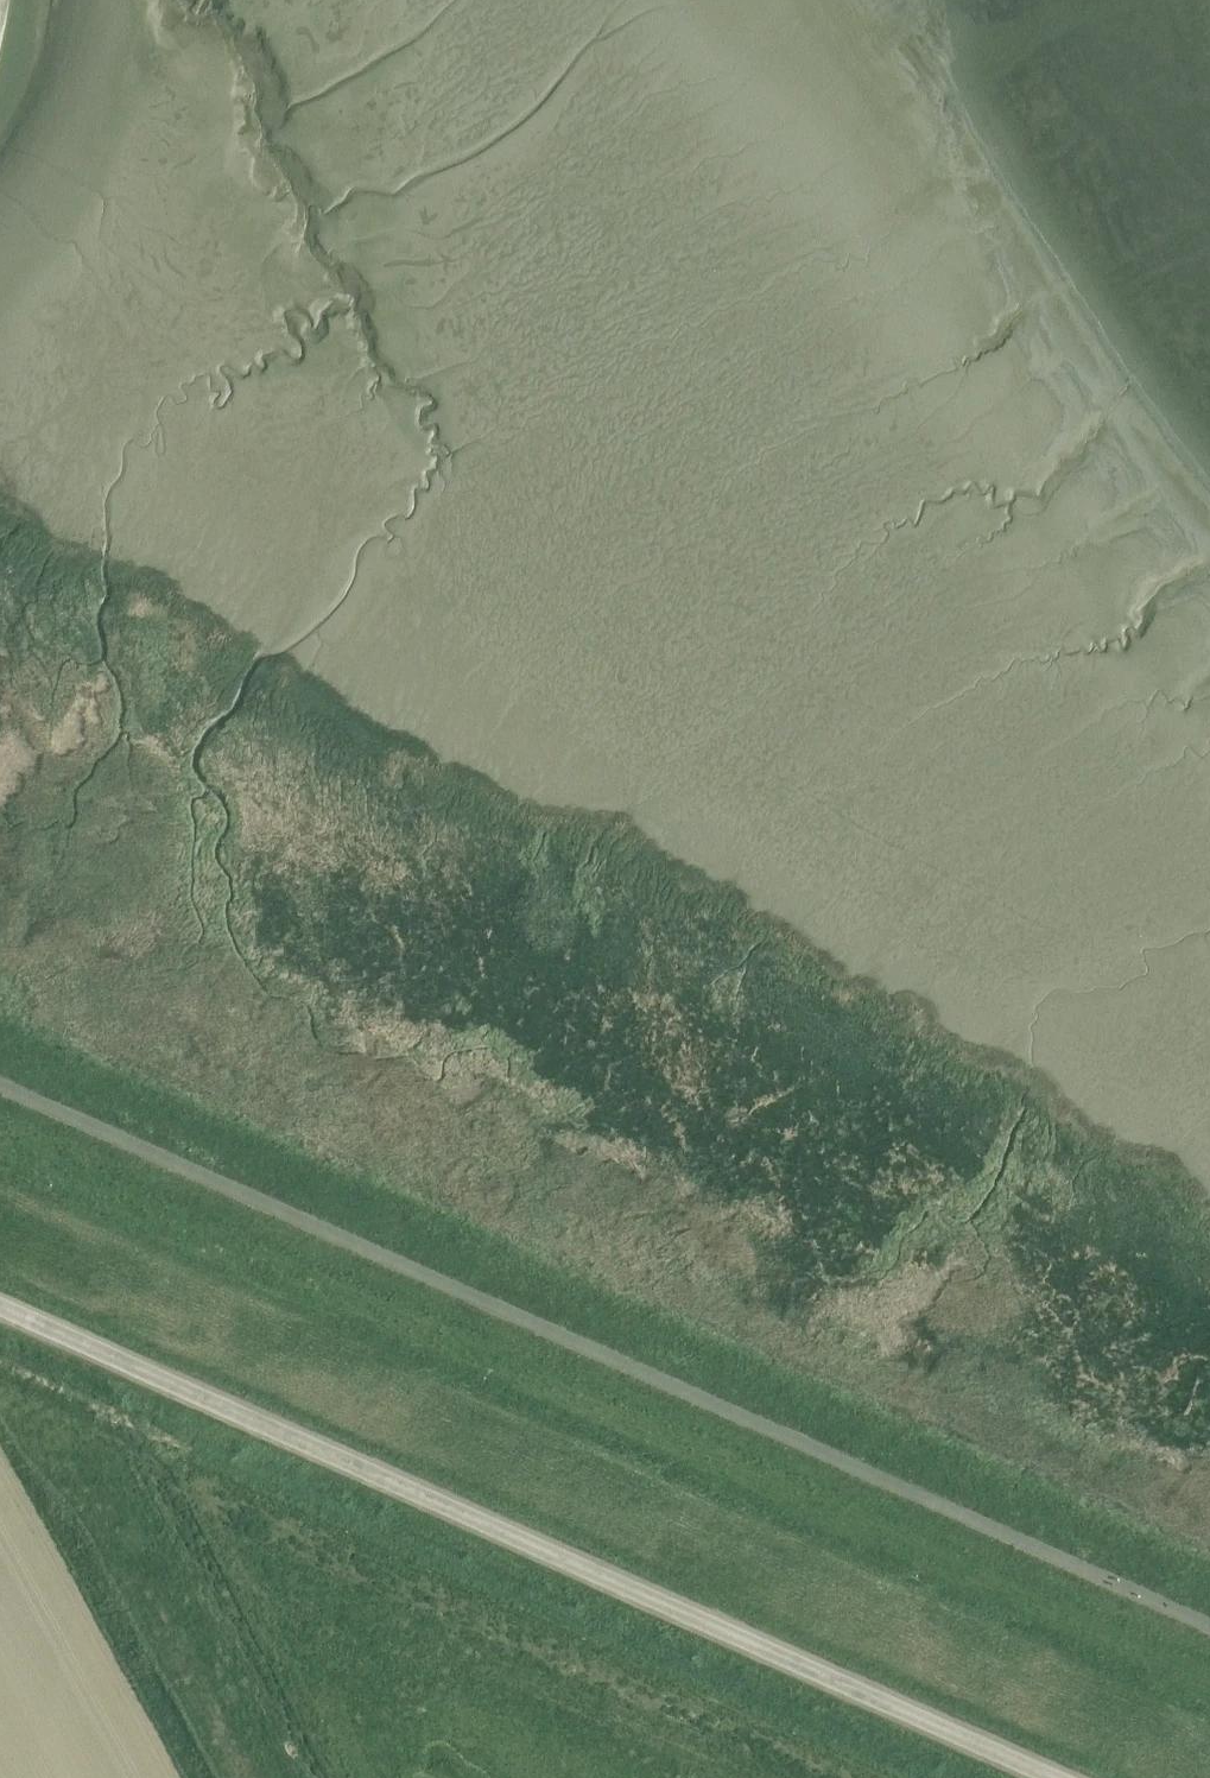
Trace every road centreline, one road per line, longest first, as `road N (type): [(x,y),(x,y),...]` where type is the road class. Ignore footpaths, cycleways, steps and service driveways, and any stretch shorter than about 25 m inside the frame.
road 1 (unclassified): [(1056,1777),(0,1305)]

